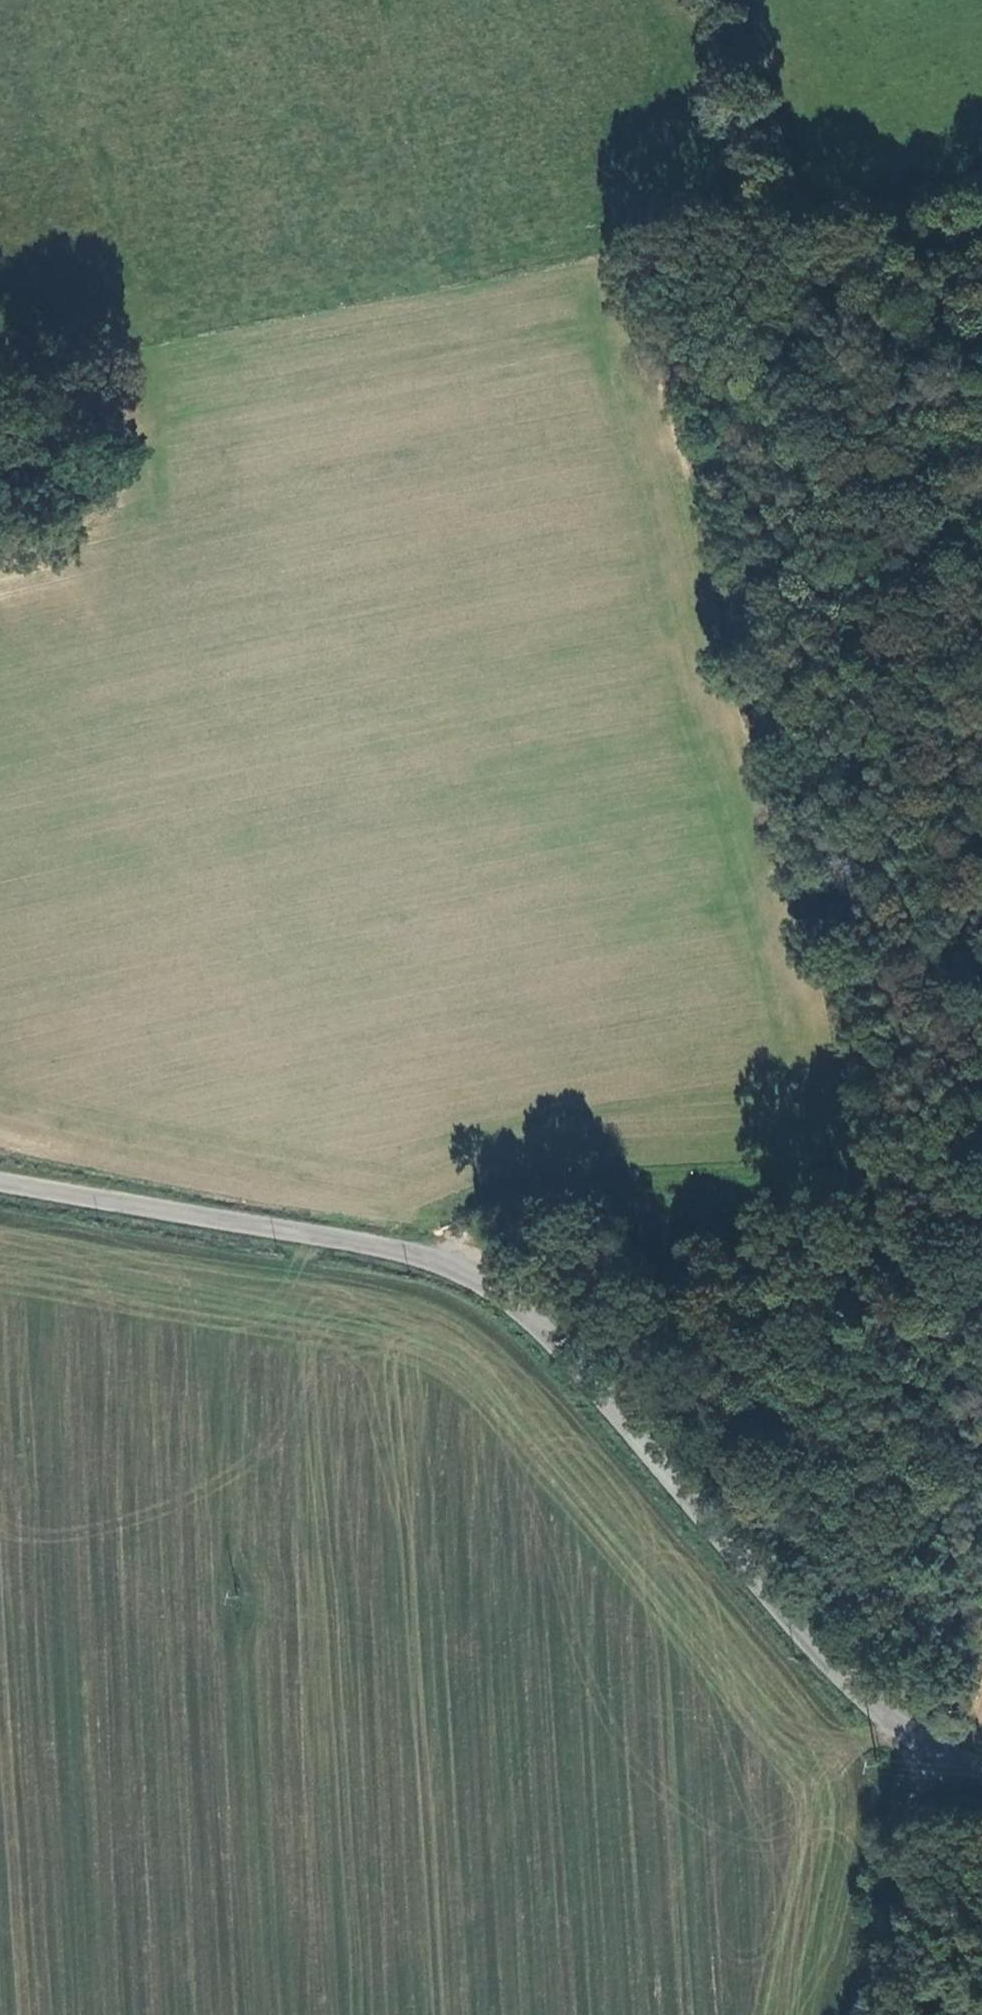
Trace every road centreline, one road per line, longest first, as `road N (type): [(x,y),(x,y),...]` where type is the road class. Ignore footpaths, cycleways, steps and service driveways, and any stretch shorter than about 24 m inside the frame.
road 1 (unclassified): [(0,1182),(323,1238),(419,1261),(491,1290),(620,1421),(822,1664),(926,1745),(981,1768)]
road 2 (track): [(872,2014),(926,1745)]

